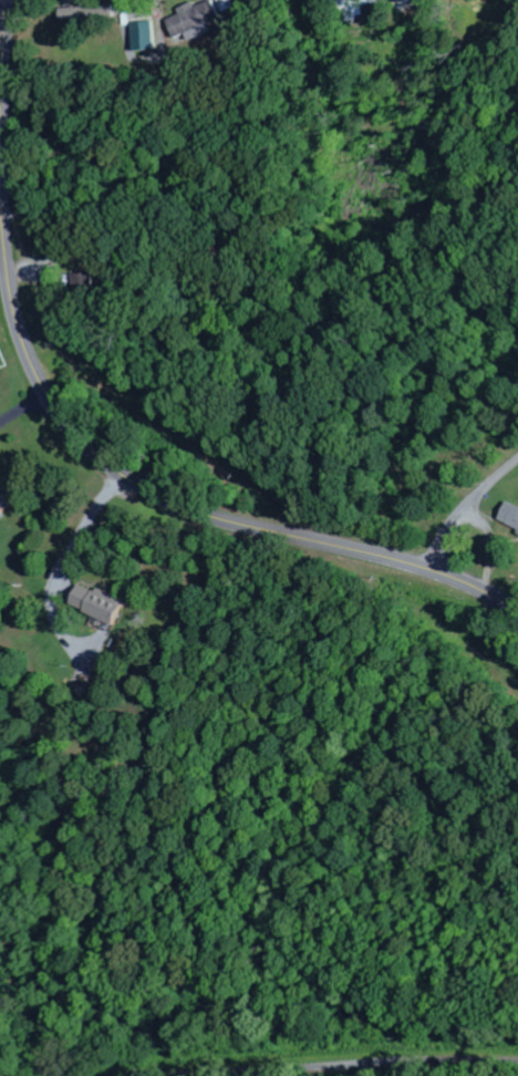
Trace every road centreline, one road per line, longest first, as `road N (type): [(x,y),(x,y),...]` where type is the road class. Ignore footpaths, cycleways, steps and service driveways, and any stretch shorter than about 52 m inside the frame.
road 1 (secondary): [(517,611),(432,570),(164,497),(79,434),(40,375),(12,290),(6,0)]
road 2 (residential): [(517,1063),(432,1059),(186,1075)]
road 3 (residential): [(432,570),(457,526),(517,462)]

